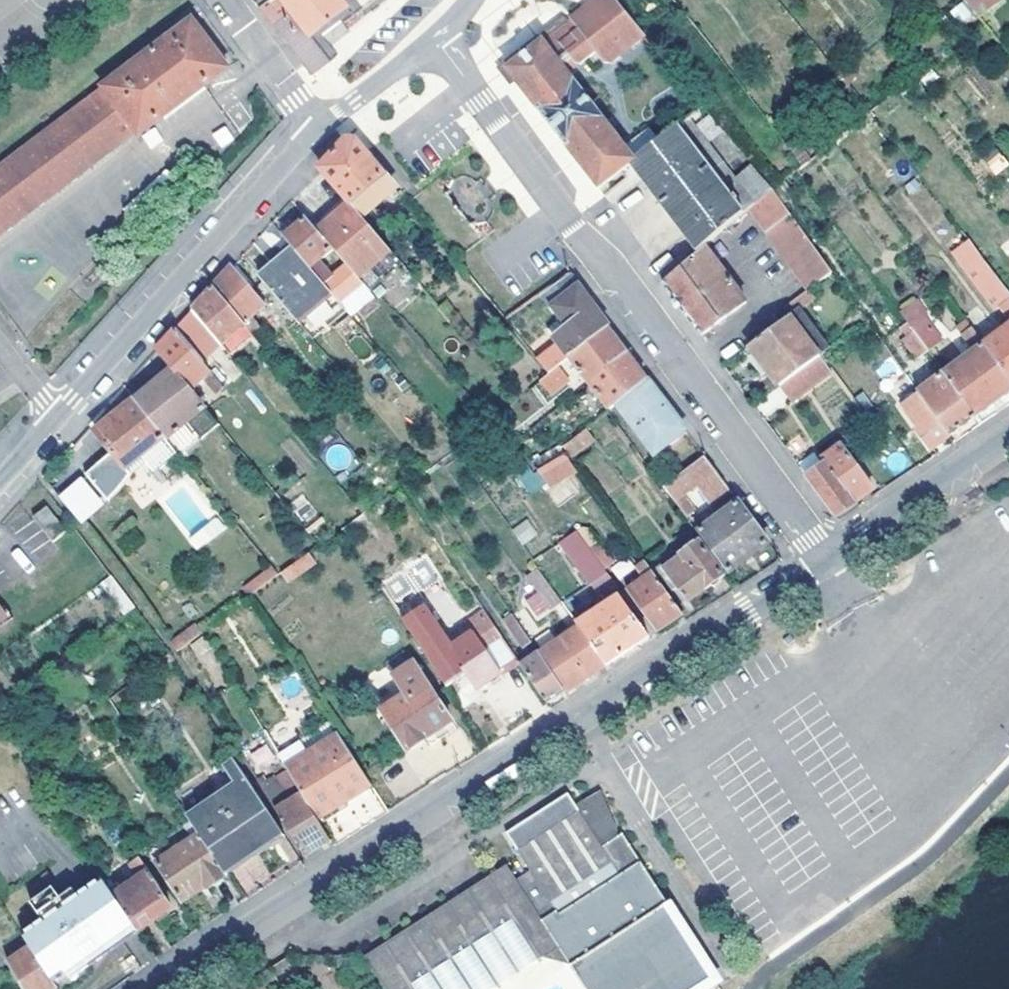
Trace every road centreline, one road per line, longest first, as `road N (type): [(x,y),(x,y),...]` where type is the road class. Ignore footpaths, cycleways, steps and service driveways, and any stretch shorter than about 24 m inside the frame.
road 1 (tertiary): [(159,988),(824,554)]
road 2 (residential): [(824,554),(434,36)]
road 3 (tertiary): [(320,130),(56,417)]
road 4 (tertiary): [(824,554),(1008,429)]
road 5 (residential): [(224,0),(320,130)]
road 6 (tertiary): [(434,36),(320,130)]

